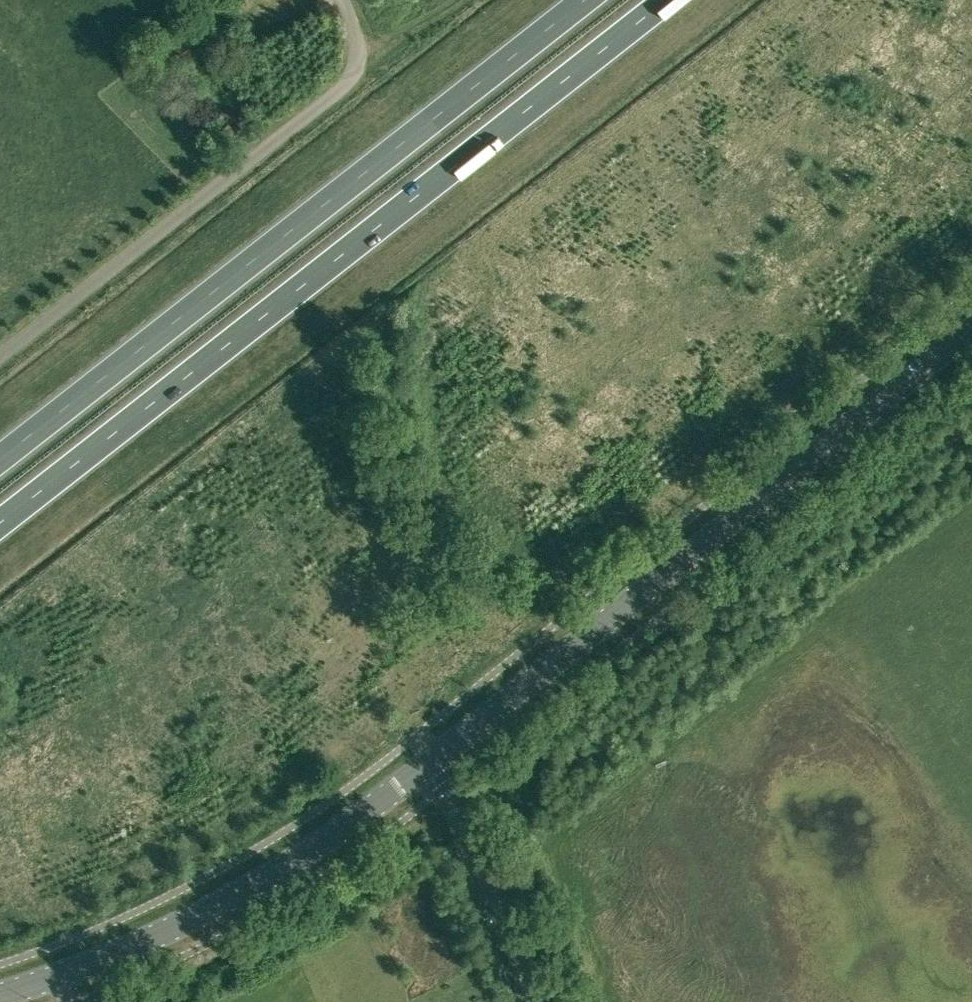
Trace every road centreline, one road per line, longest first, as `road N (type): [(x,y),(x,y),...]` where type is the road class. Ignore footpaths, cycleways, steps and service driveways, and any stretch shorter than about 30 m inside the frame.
road 1 (trunk): [(0,524),(661,0)]
road 2 (trunk): [(582,0),(0,457)]
road 3 (tertiary): [(434,763),(971,329)]
road 4 (unclassified): [(0,357),(345,83),(356,44),(343,0)]
road 5 (tertiary): [(0,994),(186,923),(309,856),(434,763)]
road 6 (track): [(434,763),(414,715),(425,595),(396,481),(393,317)]
road 7 (unclassified): [(536,1001),(434,763)]

